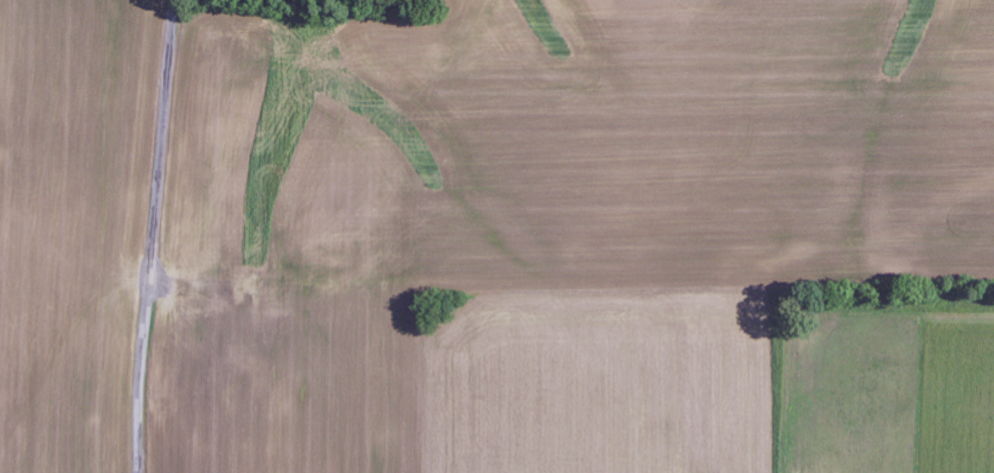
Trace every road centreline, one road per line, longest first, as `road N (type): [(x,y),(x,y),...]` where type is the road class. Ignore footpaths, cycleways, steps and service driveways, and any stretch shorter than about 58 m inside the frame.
road 1 (residential): [(138,472),(174,0)]

